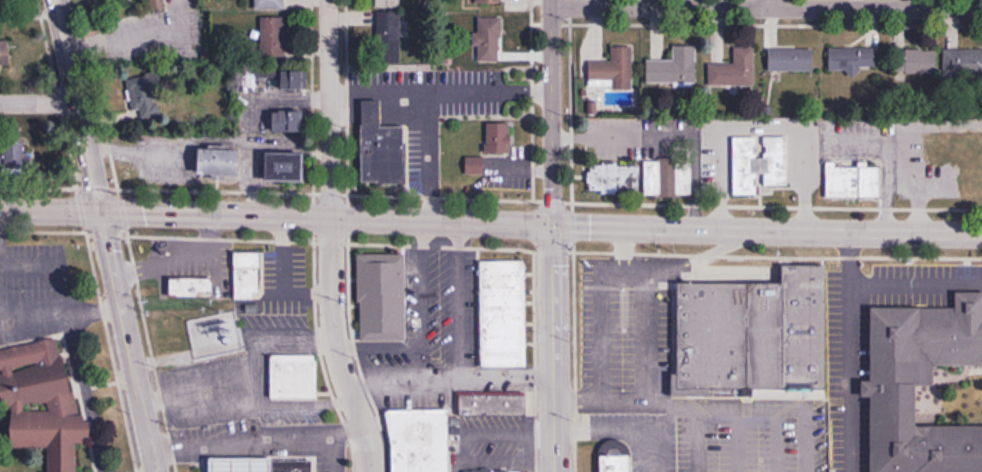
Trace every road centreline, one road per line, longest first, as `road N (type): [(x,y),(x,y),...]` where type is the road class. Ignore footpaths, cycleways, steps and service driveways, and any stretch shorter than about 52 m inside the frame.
road 1 (primary): [(981,231),(0,211)]
road 2 (tertiary): [(55,0),(156,471)]
road 3 (residential): [(369,471),(332,314),(327,0)]
road 4 (residential): [(550,5),(981,9)]
road 5 (secondary): [(554,471),(551,224)]
road 6 (tertiary): [(551,224),(550,0)]

